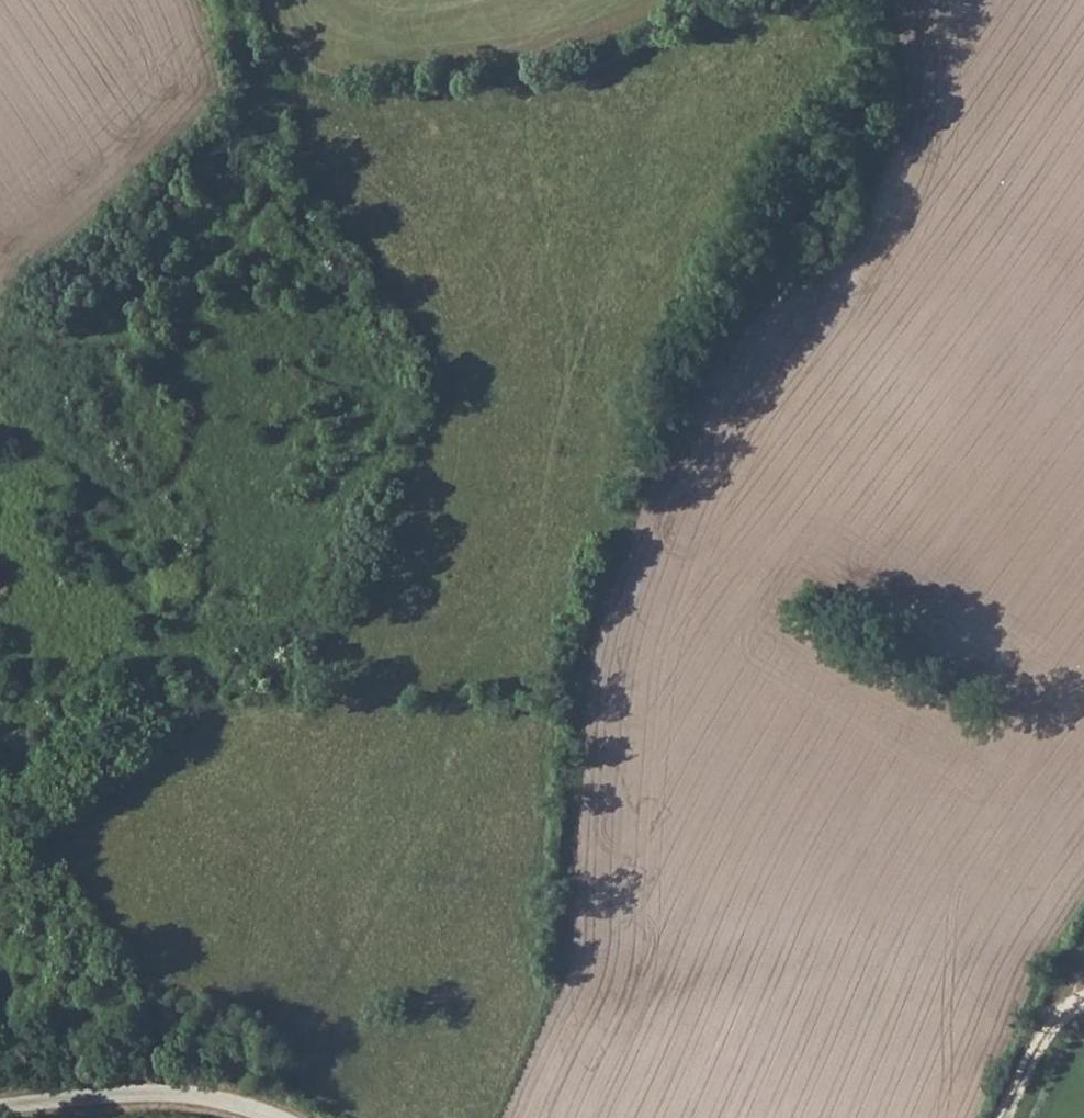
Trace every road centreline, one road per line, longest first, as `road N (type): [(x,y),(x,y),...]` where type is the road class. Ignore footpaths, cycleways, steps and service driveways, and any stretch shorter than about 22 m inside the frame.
road 1 (unclassified): [(0,1108),(160,1095),(231,1103),(277,1117)]
road 2 (track): [(1000,1117),(1083,940)]

